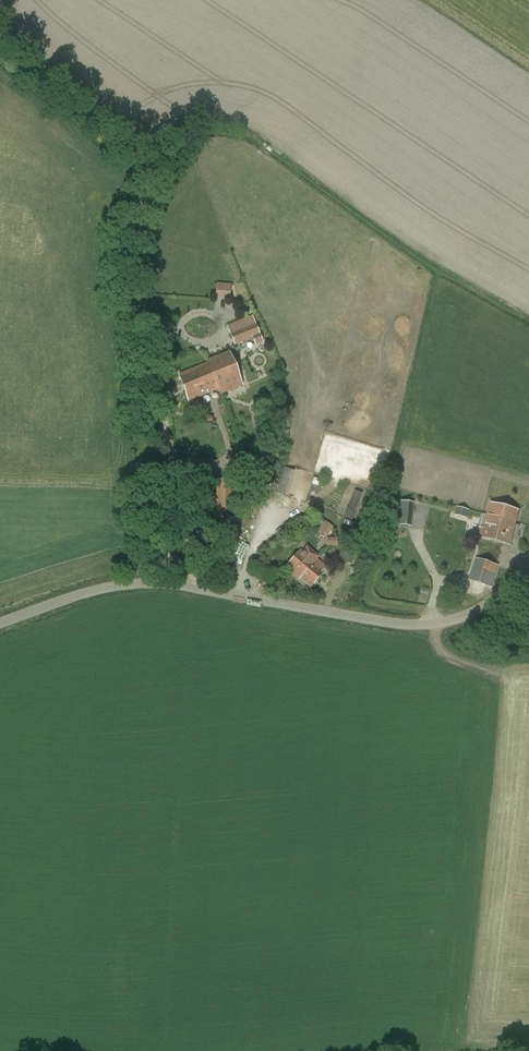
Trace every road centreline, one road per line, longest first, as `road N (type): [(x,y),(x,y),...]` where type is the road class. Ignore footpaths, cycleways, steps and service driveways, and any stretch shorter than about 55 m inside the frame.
road 1 (track): [(191,582),(124,300),(123,253),(160,158),(0,32)]
road 2 (unclassified): [(0,621),(111,584),(170,580),(383,625),(436,626),(472,620),(503,600),(528,567)]

